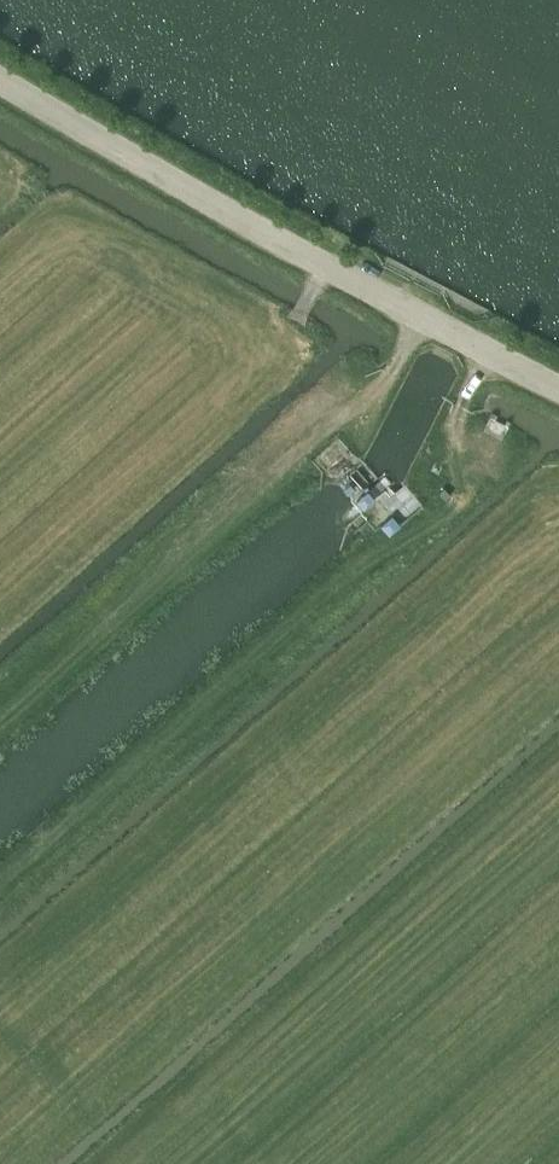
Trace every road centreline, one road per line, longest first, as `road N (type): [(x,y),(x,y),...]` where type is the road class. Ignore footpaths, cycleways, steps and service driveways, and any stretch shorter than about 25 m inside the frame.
road 1 (track): [(486,353),(456,404),(462,498),(399,542),(0,889)]
road 2 (unclassified): [(558,390),(0,84)]
road 3 (track): [(0,727),(330,435),(393,372),(422,318)]

